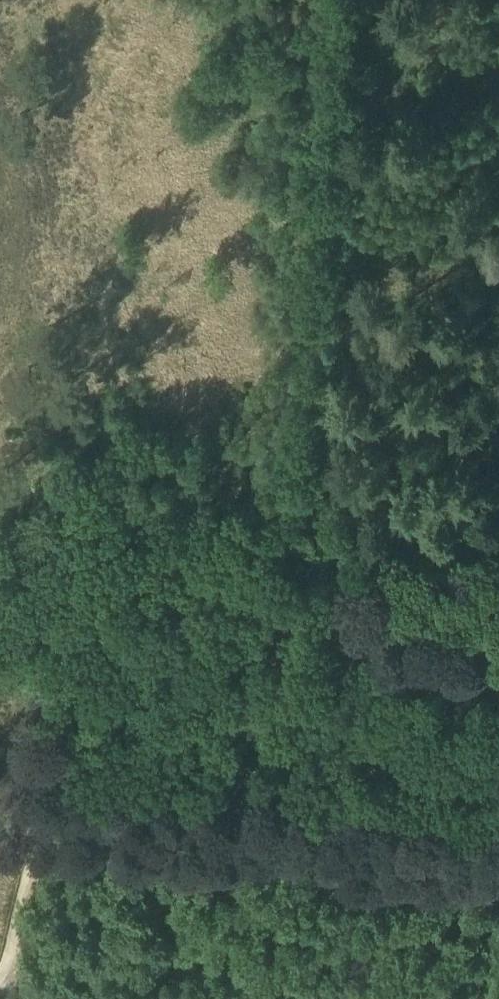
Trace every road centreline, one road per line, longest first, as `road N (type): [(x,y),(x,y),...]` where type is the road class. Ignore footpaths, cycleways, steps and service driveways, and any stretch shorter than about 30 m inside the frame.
road 1 (track): [(0,974),(24,882),(62,822),(86,809),(498,843)]

